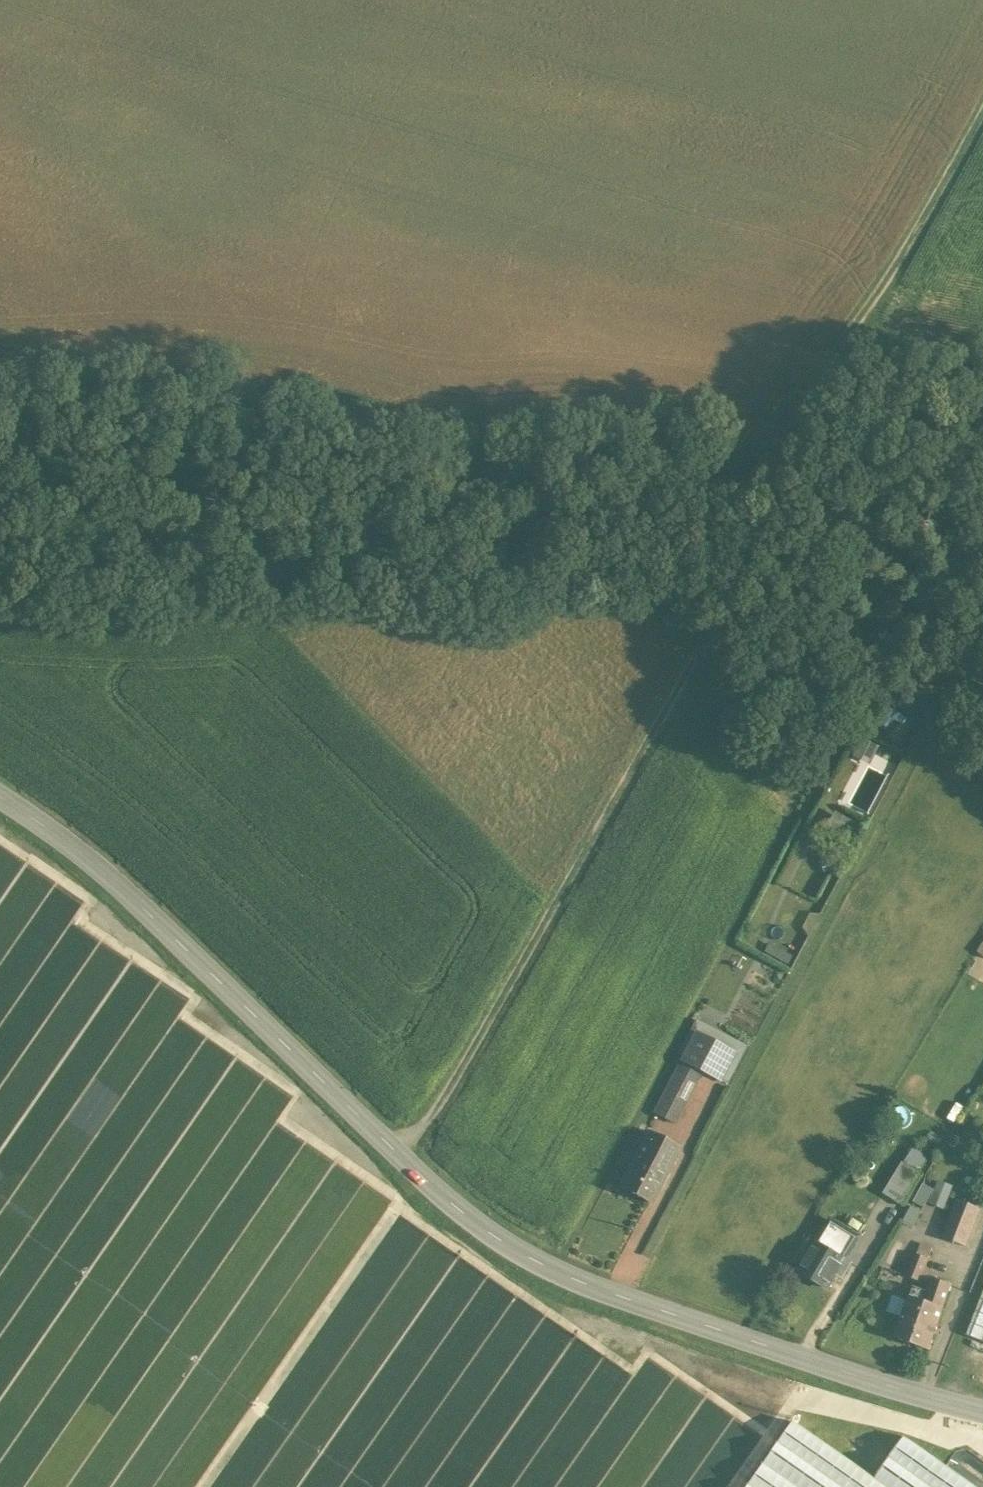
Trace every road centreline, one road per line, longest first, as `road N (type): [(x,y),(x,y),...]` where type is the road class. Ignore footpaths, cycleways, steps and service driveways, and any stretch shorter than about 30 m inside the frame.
road 1 (unclassified): [(982,1410),(580,1284),(527,1257),(404,1161),(116,876),(0,795)]
road 2 (track): [(404,1161),(711,636),(982,130)]

